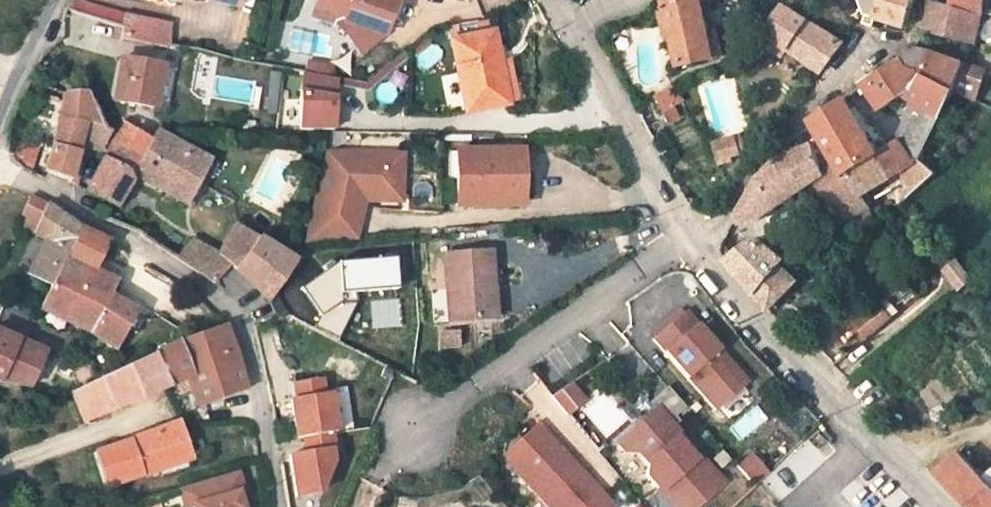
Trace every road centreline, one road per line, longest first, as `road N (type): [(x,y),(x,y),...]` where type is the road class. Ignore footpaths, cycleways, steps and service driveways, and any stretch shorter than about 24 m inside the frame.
road 1 (residential): [(277,506),(236,320),(134,241),(0,168)]
road 2 (residential): [(689,238),(785,351),(948,506)]
road 3 (residential): [(415,427),(689,238)]
road 4 (residential): [(689,238),(719,216),(833,81),(877,48)]
road 5 (residential): [(572,21),(689,238)]
road 6 (residential): [(0,116),(57,0)]

